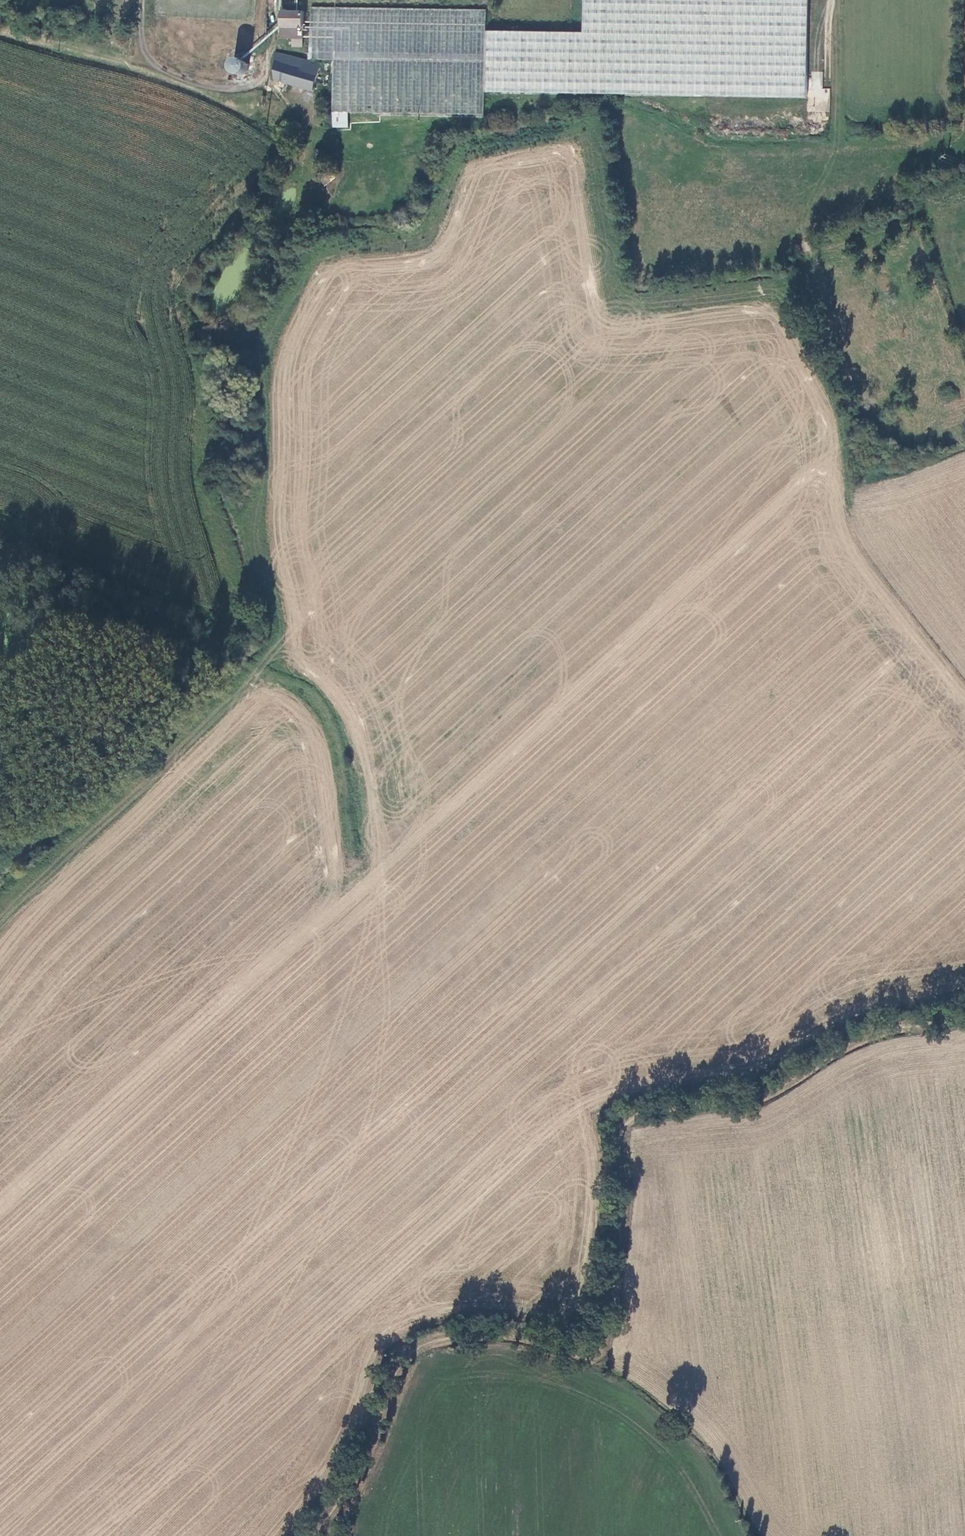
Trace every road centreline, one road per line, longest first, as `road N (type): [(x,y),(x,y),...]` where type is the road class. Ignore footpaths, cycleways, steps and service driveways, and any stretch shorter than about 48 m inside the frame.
road 1 (track): [(964,1010),(876,1024),(790,1075),(735,1094),(622,1111),(609,1310),(585,1340),(478,1331),(427,1339),(305,1535)]

